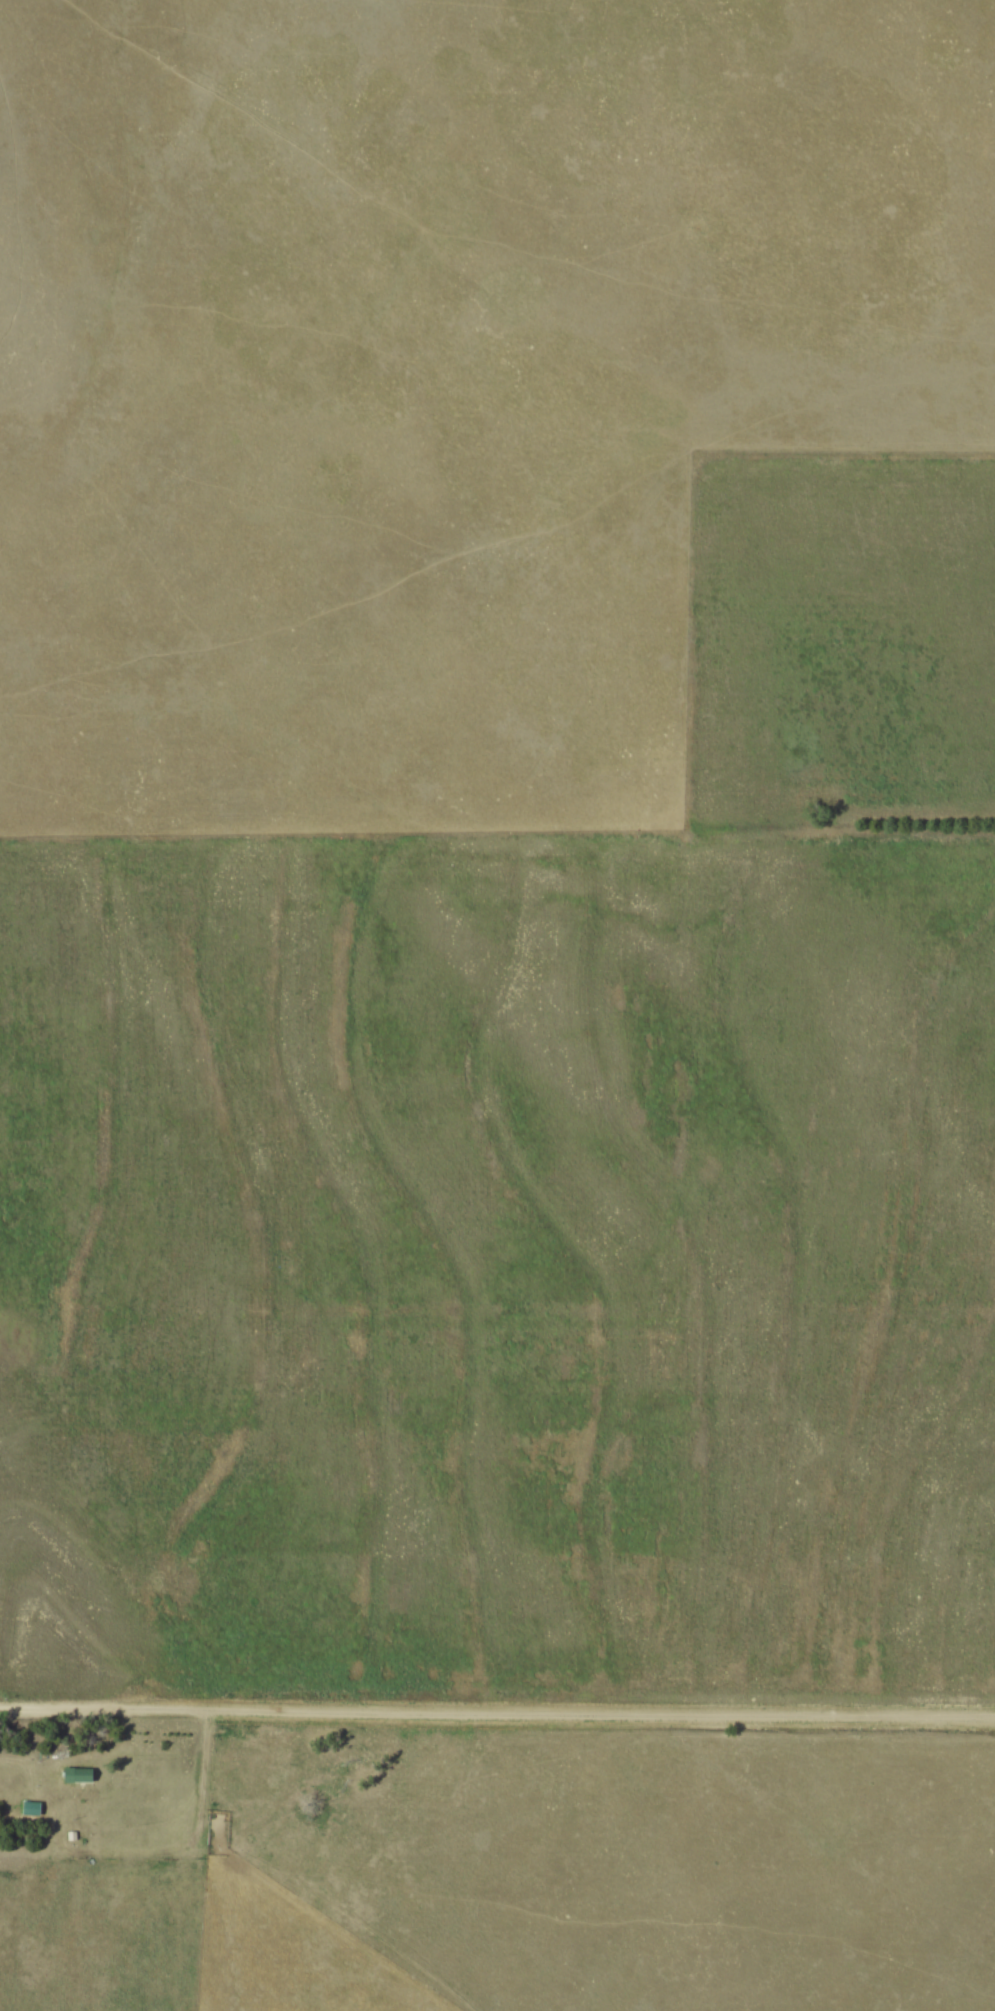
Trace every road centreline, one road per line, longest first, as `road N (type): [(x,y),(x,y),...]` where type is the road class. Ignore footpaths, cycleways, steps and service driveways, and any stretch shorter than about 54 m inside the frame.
road 1 (residential): [(994,1718),(0,1712)]

